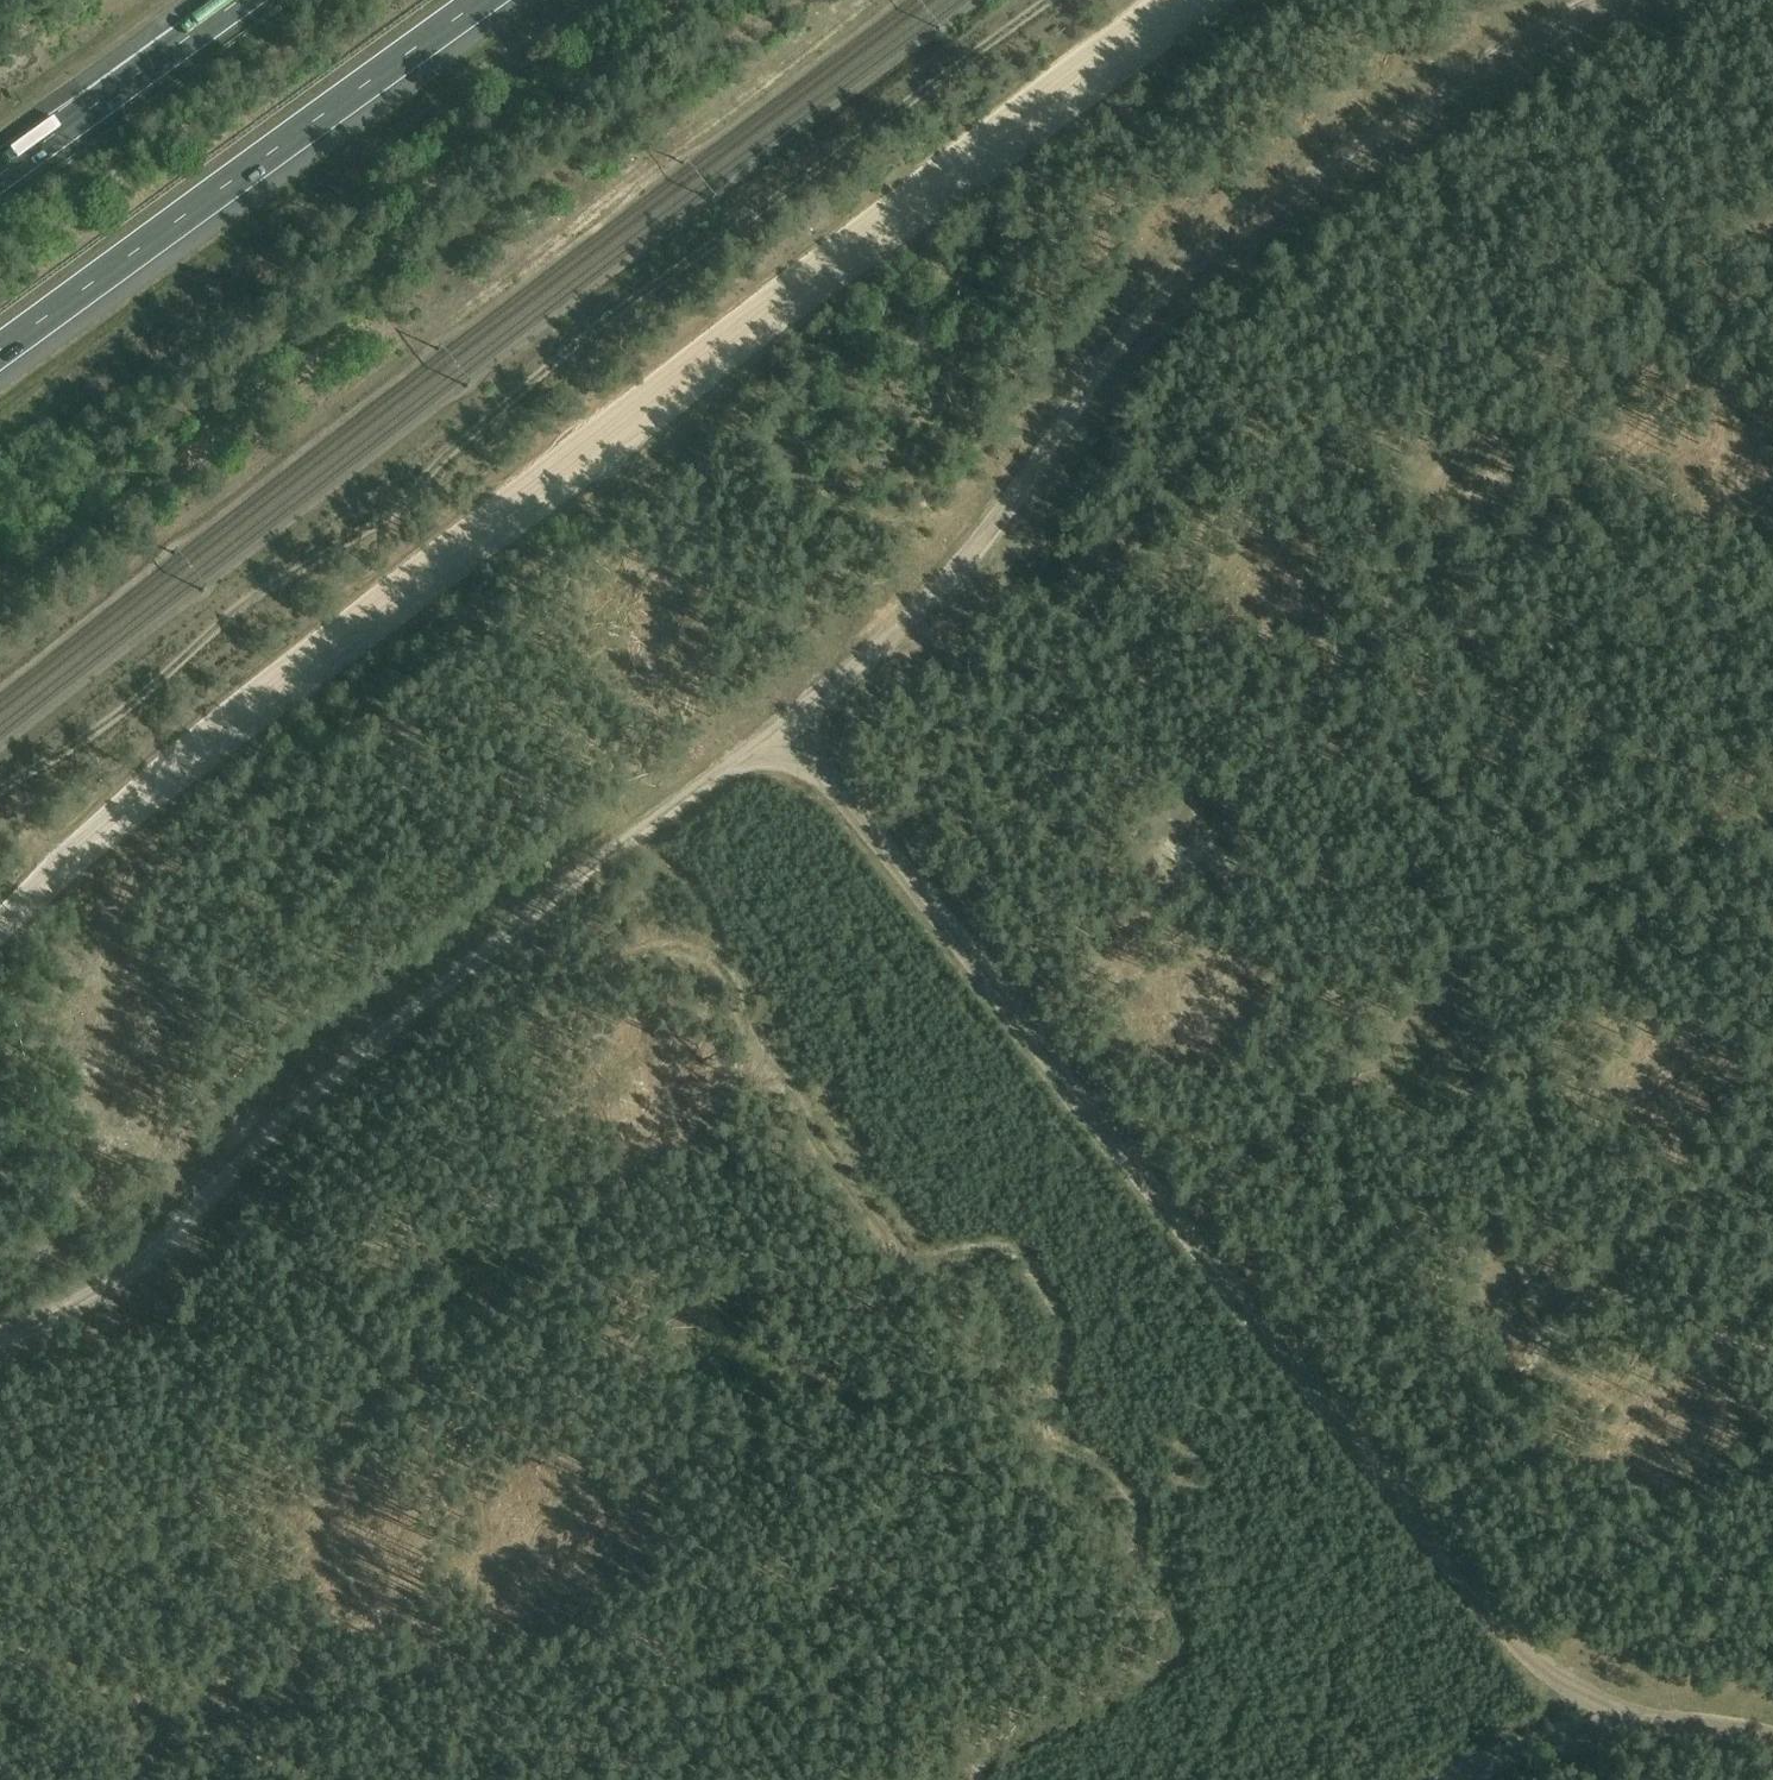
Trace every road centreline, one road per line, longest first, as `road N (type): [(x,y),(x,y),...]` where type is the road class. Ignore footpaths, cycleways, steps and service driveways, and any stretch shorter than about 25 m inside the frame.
road 1 (track): [(0,790),(109,722),(224,620),(401,499),(607,318),(1050,0)]
road 2 (motorway): [(0,354),(487,0)]
road 3 (motorway): [(239,0),(0,175)]

